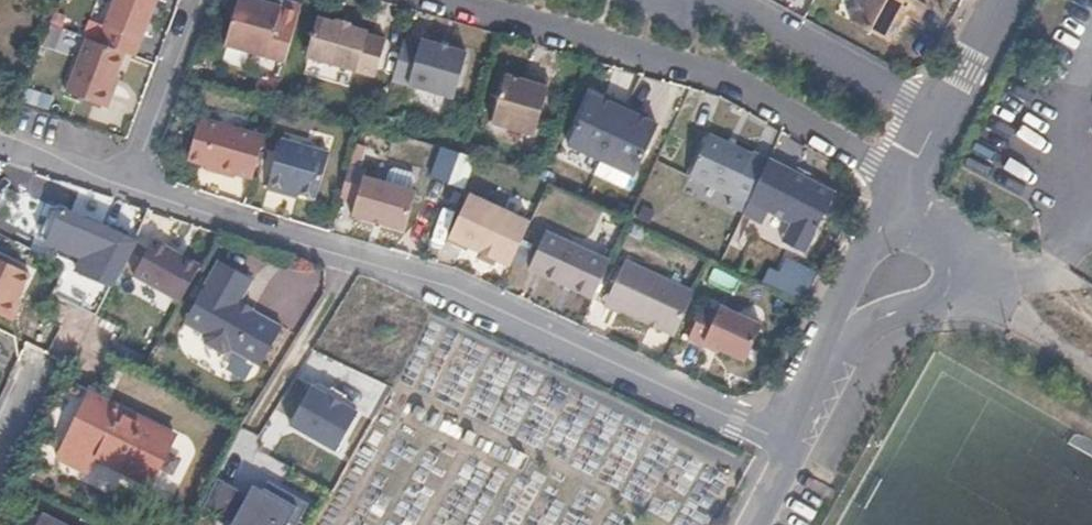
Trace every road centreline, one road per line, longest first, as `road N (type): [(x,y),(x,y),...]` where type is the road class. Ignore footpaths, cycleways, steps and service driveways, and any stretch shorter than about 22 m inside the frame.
road 1 (residential): [(794,447),(452,285),(125,184)]
road 2 (residential): [(904,176),(724,77),(453,0)]
road 3 (residential): [(824,375),(860,329),(953,287),(950,248),(893,204)]
road 4 (residential): [(733,0),(938,113)]
road 5 (residential): [(125,184),(199,0)]
road 6 (residential): [(893,204),(837,302),(824,375)]
road 7 (residential): [(125,184),(0,144)]
road 8 (residential): [(938,113),(998,0)]

